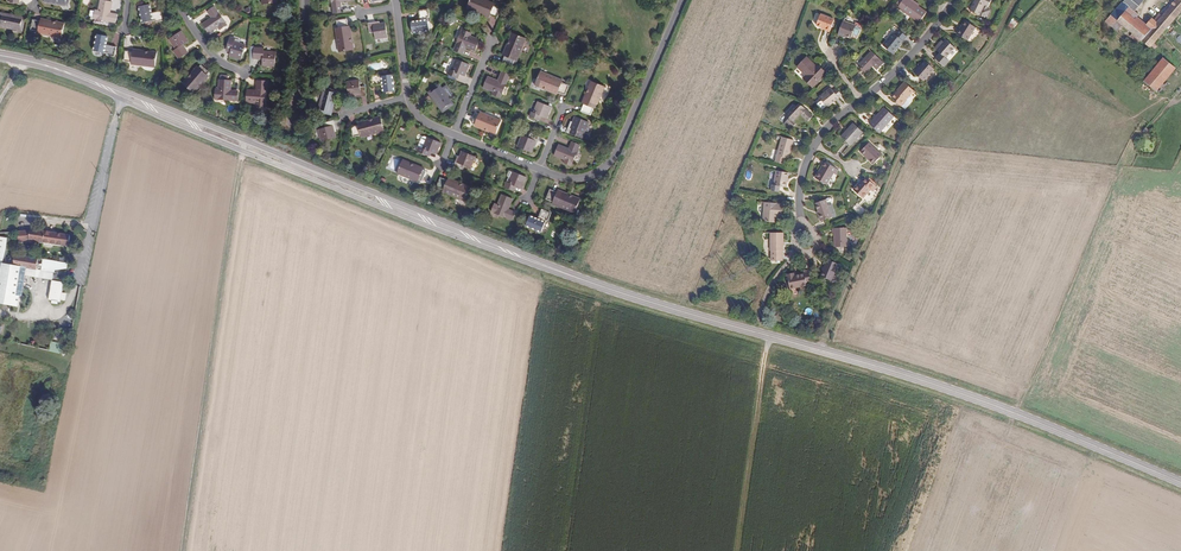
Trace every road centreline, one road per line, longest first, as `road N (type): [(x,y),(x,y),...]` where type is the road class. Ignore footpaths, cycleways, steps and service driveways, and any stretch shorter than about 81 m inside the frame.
road 1 (secondary): [(1180,483),(924,380),(553,270)]
road 2 (track): [(241,151),(181,550)]
road 3 (track): [(821,348),(904,147),(984,54),(1015,0)]
road 4 (secondary): [(553,270),(244,139)]
road 5 (secondary): [(241,151),(553,270)]
road 6 (track): [(1143,121),(1121,157),(1016,413)]
road 7 (residential): [(541,169),(573,178),(614,157),(682,0)]
road 8 (track): [(738,550),(766,333)]
road 9 (secondary): [(120,99),(241,151)]
road 10 (secondary): [(244,139),(124,90)]
road 11 (residential): [(945,9),(893,73),(860,99)]

